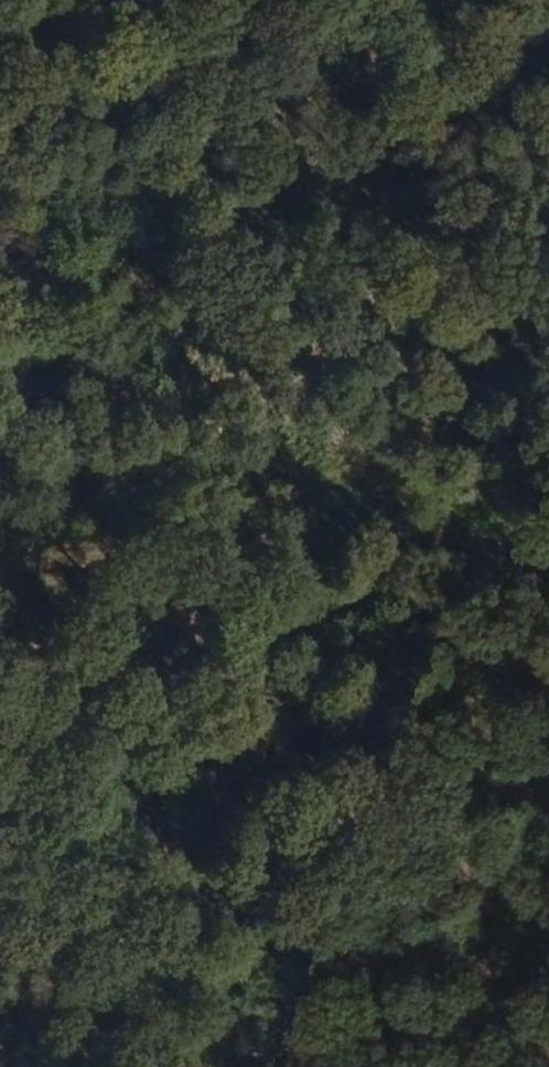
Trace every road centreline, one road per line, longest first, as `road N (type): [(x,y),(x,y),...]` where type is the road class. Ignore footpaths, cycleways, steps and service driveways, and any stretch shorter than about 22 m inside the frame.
road 1 (track): [(0,561),(548,451)]
road 2 (track): [(303,0),(0,427)]
road 3 (track): [(216,1066),(0,747)]

